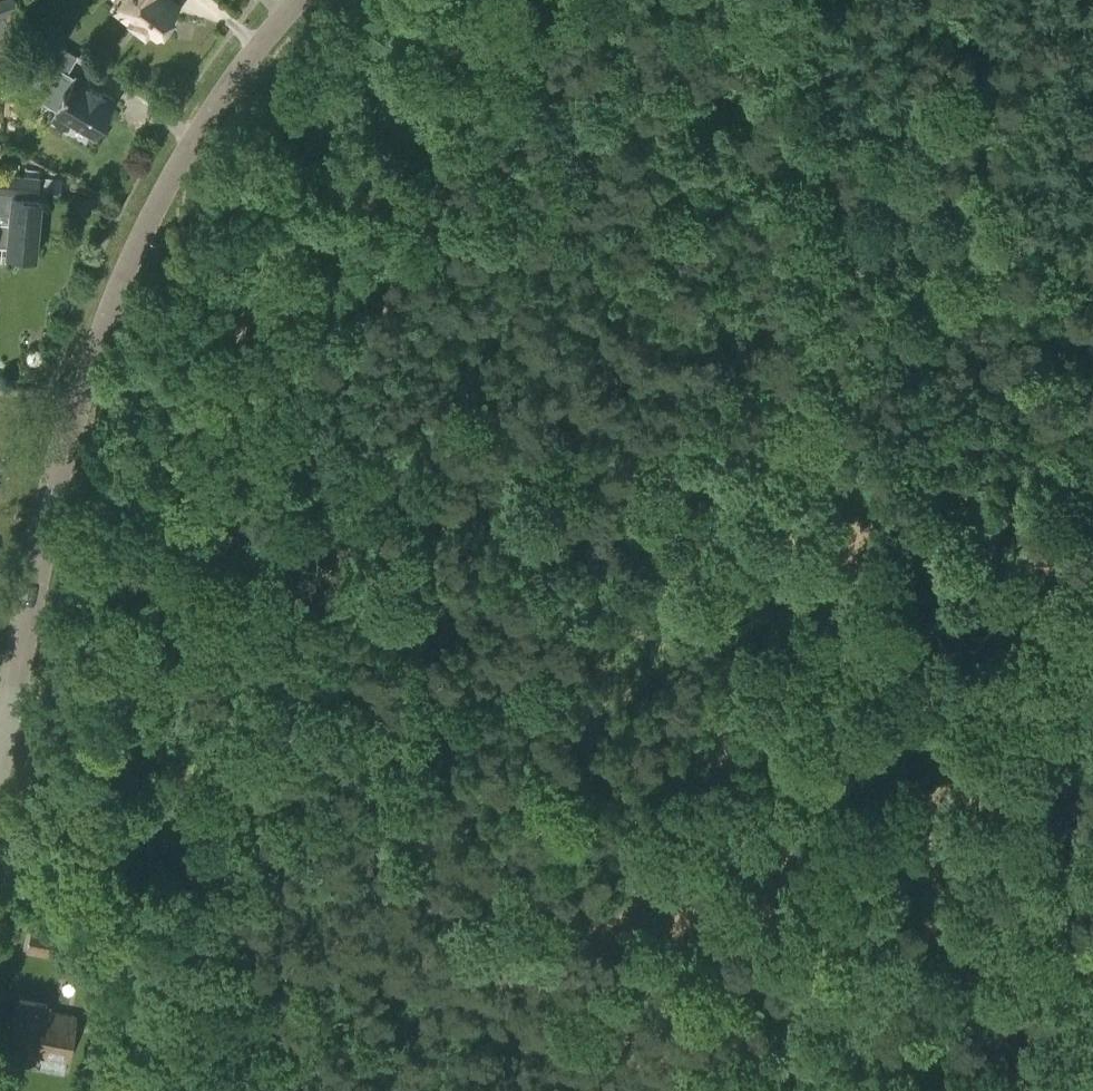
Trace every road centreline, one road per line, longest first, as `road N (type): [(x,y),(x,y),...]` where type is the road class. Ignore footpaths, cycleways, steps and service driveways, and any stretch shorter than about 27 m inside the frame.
road 1 (residential): [(0,737),(66,452),(130,260),(222,96),(299,0)]

